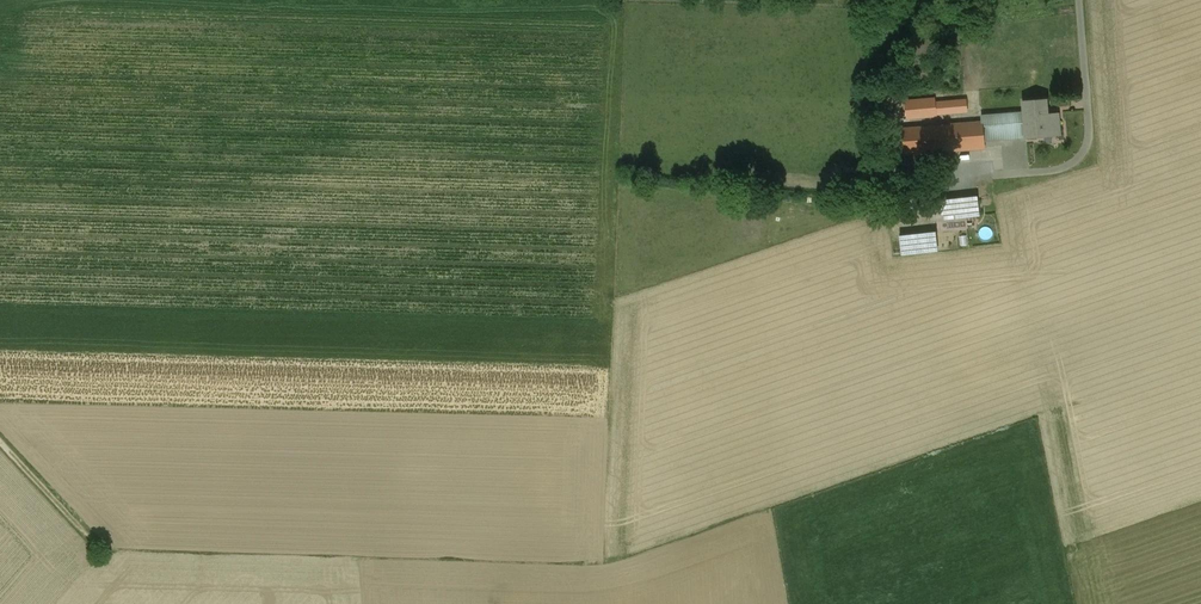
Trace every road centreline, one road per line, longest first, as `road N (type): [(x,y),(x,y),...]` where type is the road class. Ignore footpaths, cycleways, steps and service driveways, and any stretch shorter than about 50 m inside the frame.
road 1 (track): [(0,442),(105,555)]

